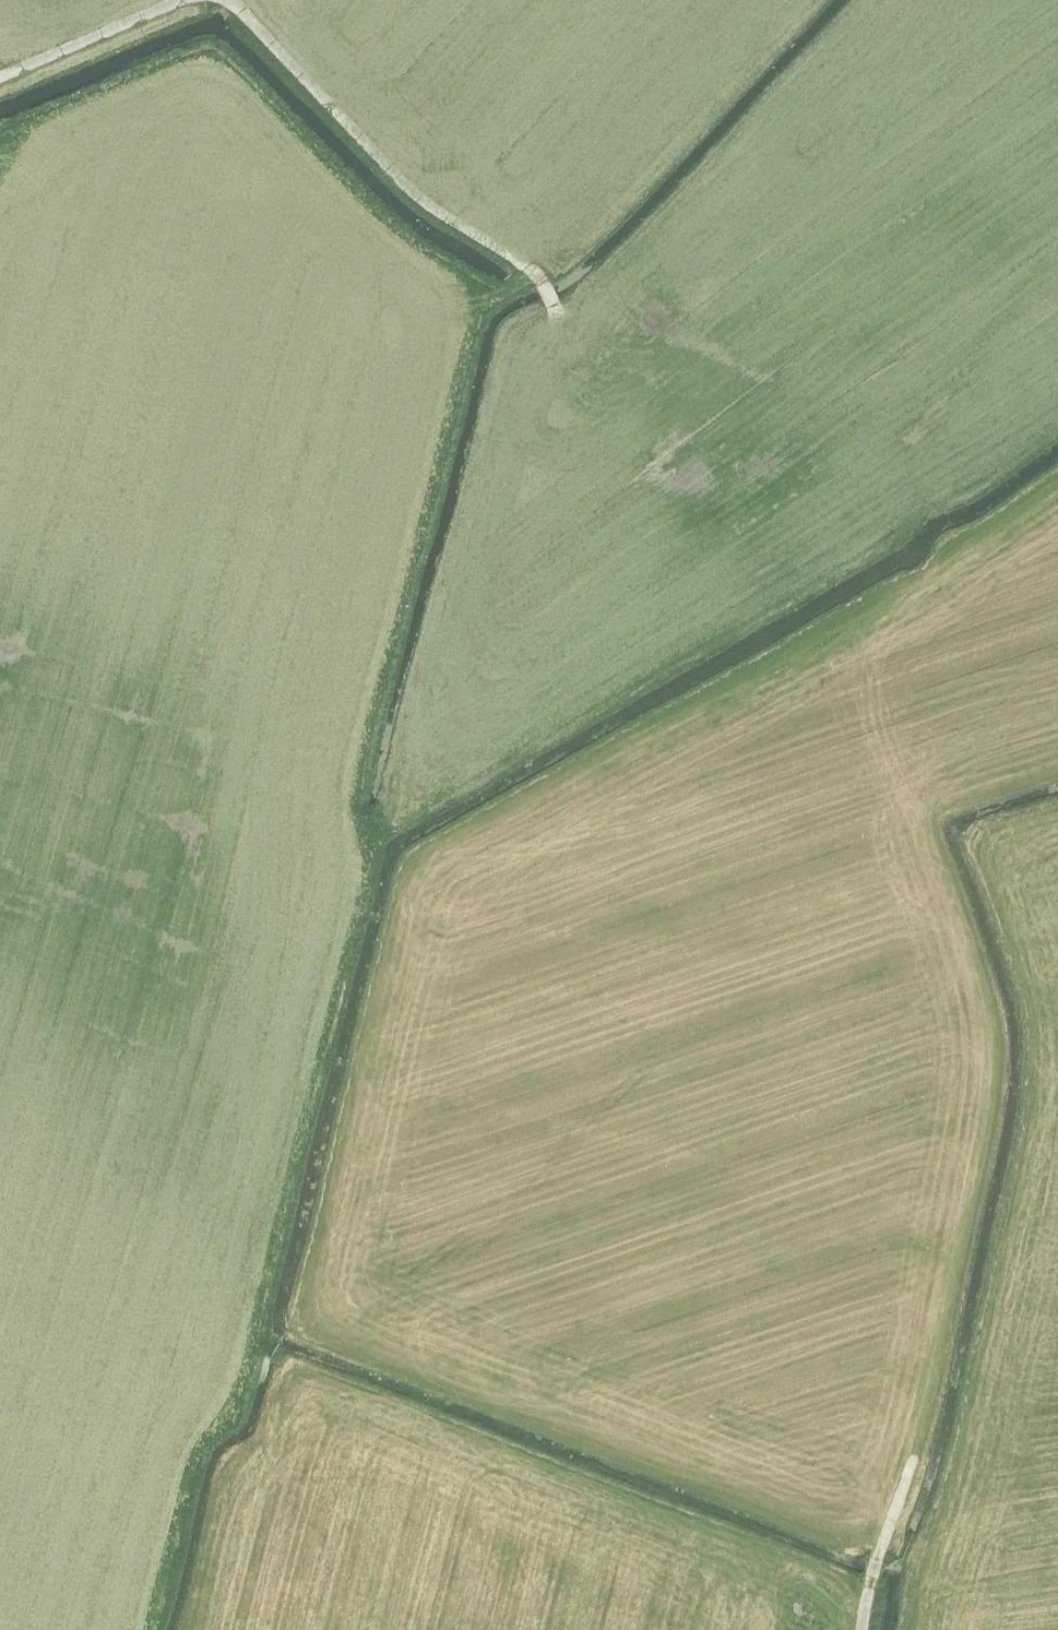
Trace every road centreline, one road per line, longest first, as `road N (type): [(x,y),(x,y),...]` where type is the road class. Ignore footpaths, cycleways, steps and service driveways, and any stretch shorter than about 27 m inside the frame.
road 1 (track): [(560,317),(533,269),(409,187),(230,0)]
road 2 (track): [(180,0),(0,76)]
road 3 (track): [(916,1455),(872,1574),(863,1629)]

